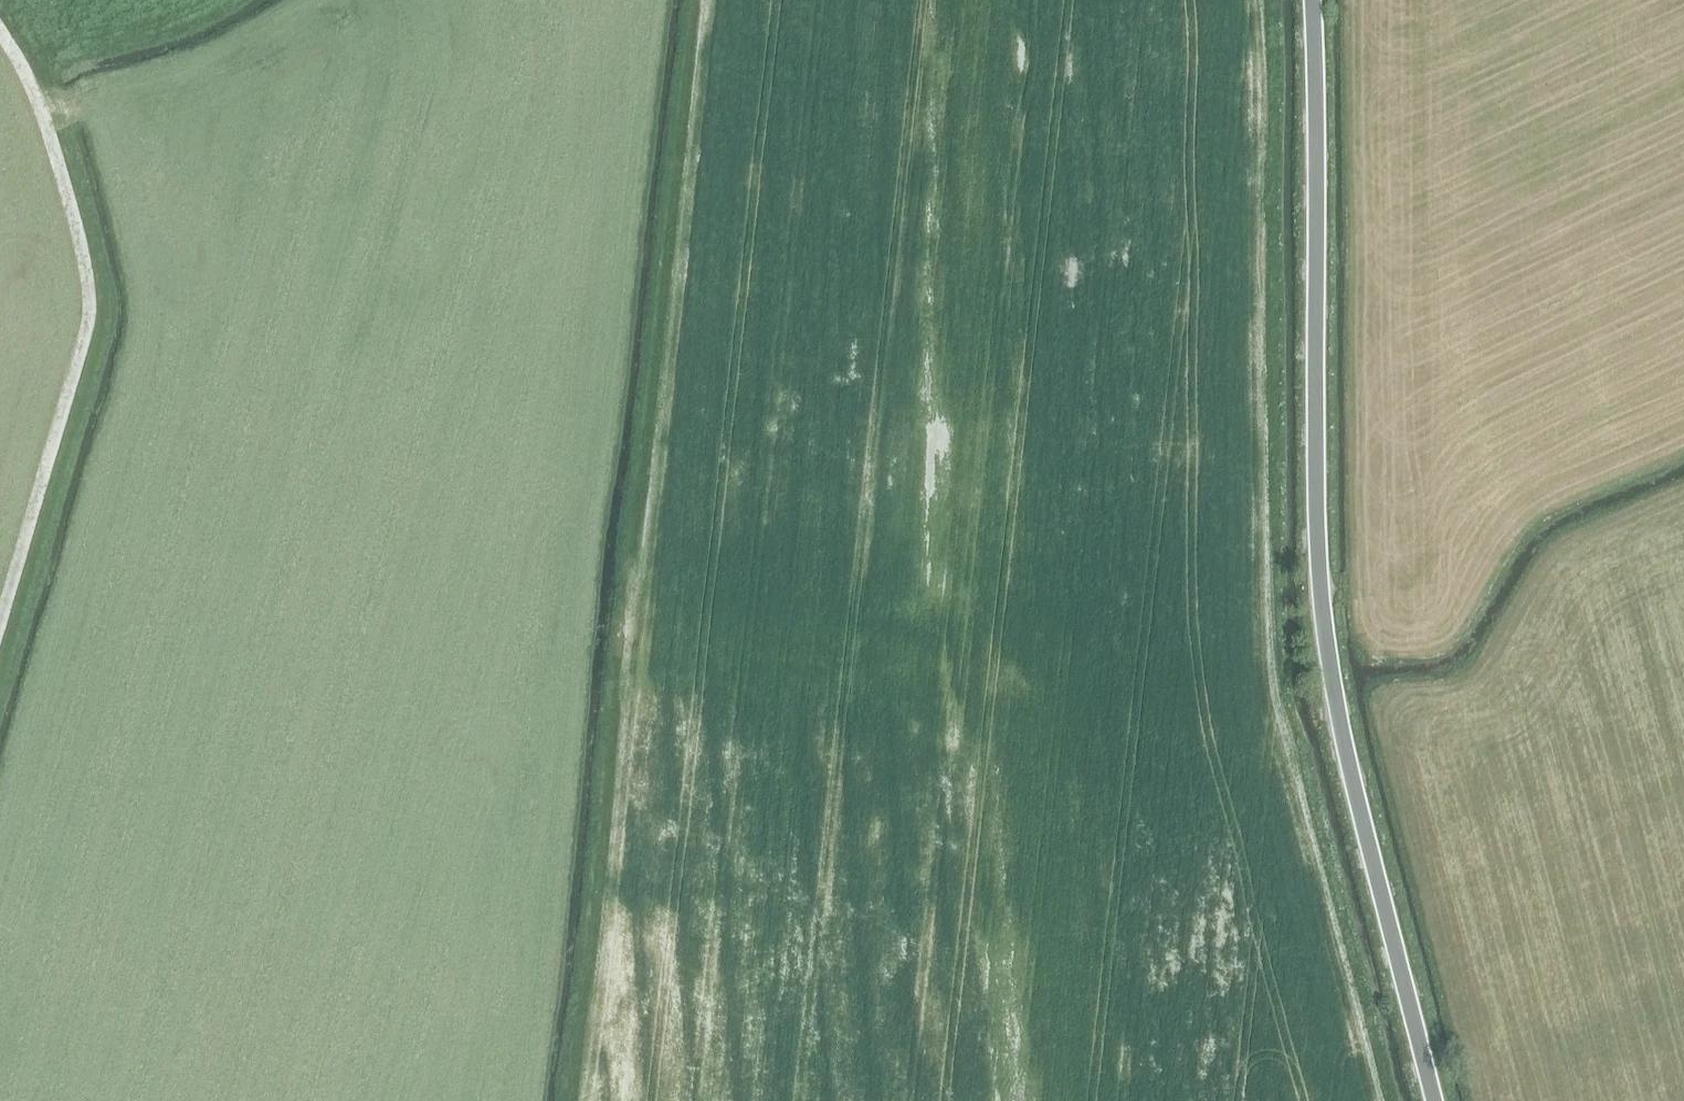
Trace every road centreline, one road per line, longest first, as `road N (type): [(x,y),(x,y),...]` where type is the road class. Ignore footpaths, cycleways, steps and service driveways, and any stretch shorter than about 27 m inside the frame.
road 1 (unclassified): [(1434,1100),(1325,649),(1312,487),(1310,0)]
road 2 (track): [(0,45),(46,117),(94,286),(0,608)]

